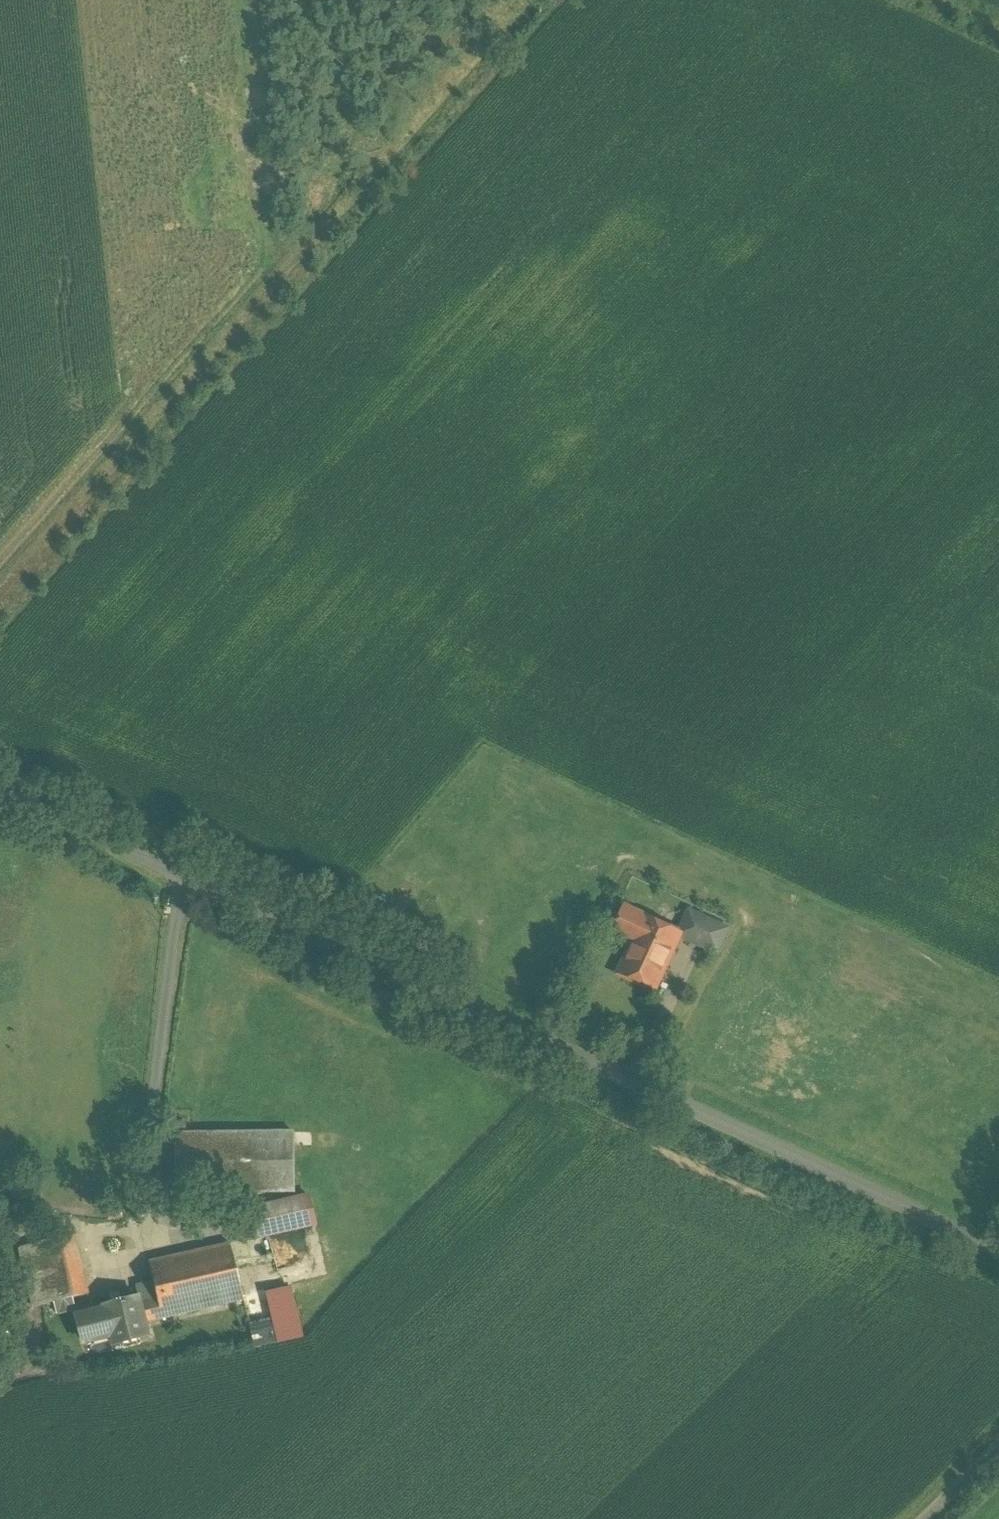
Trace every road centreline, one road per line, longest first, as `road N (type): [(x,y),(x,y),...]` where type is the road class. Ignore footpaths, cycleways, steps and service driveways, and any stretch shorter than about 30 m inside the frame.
road 1 (unclassified): [(0,790),(998,1249)]

